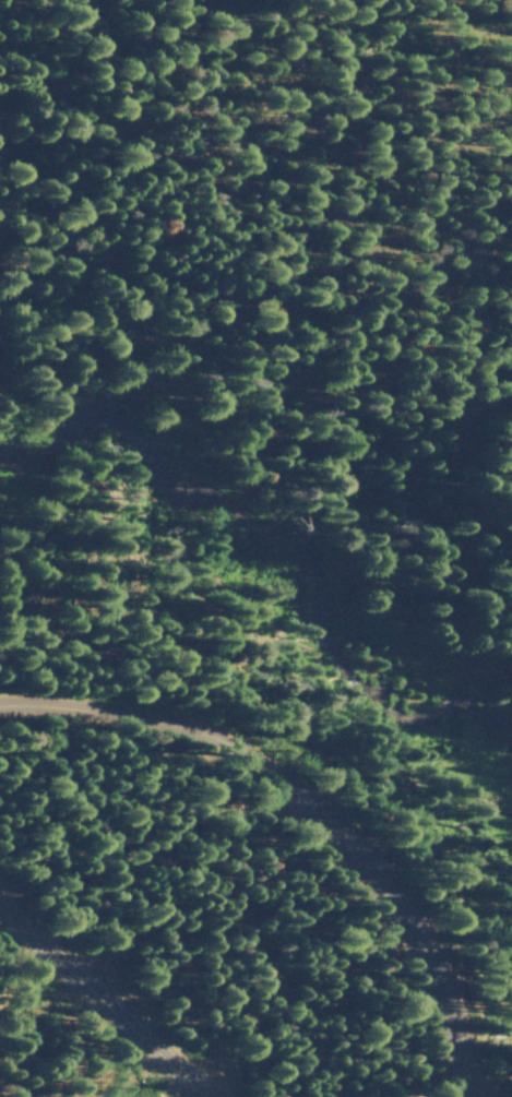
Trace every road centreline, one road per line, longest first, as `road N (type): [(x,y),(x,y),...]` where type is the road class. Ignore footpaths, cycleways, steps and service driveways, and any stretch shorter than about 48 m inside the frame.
road 1 (secondary): [(207,1096),(0,912)]

